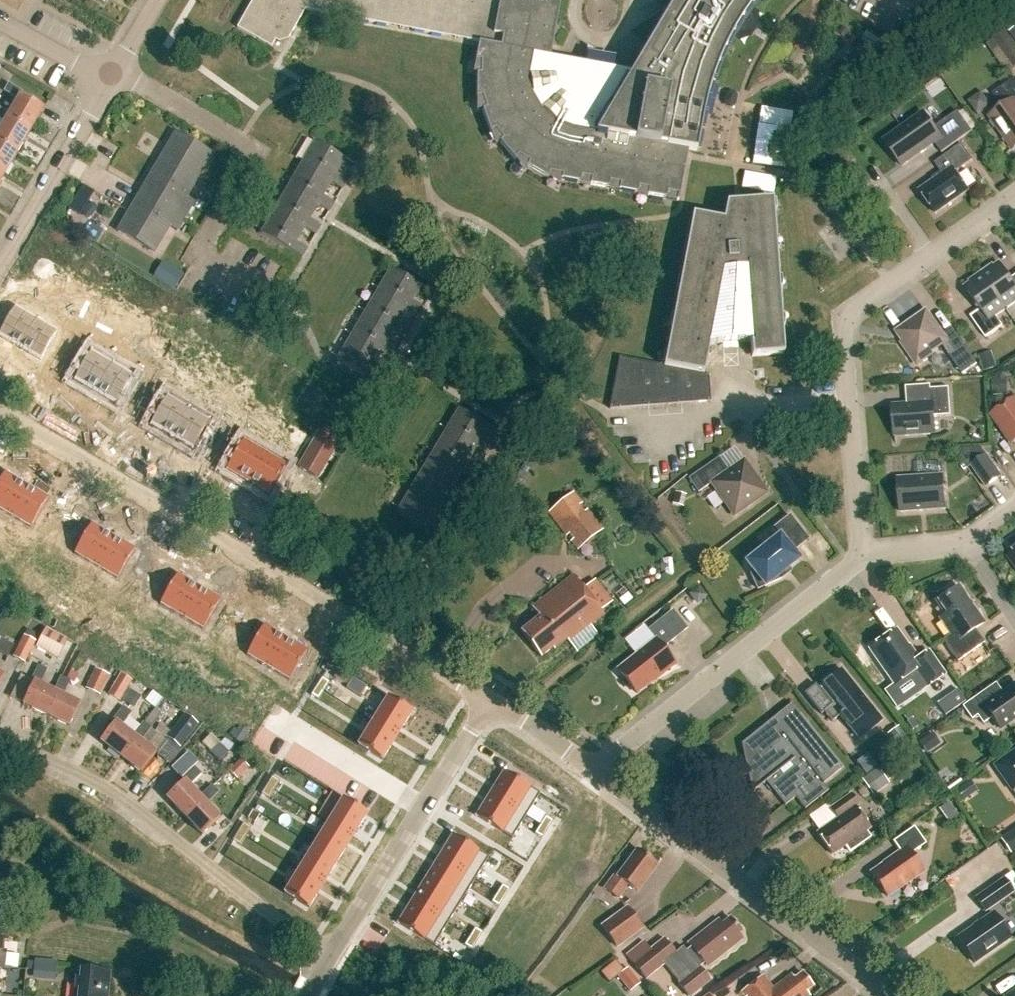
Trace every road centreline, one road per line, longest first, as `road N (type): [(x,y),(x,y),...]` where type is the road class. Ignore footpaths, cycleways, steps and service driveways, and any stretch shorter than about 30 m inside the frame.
road 1 (residential): [(399,638),(0,407)]
road 2 (residential): [(329,960),(114,793),(0,739)]
road 3 (residential): [(289,300),(202,254),(257,150),(118,71)]
road 4 (residential): [(889,995),(593,778)]
road 5 (residential): [(593,778),(862,560)]
road 6 (residential): [(329,960),(493,705)]
road 7 (residential): [(857,399),(850,324),(1014,206)]
road 8 (residential): [(0,284),(118,71)]
road 9 (residential): [(399,638),(516,425)]
road 10 (residential): [(637,416),(857,399)]
road 11 (residential): [(862,560),(857,399)]
road 12 (residential): [(118,71),(0,14)]
road 13 (residential): [(593,778),(493,705)]

